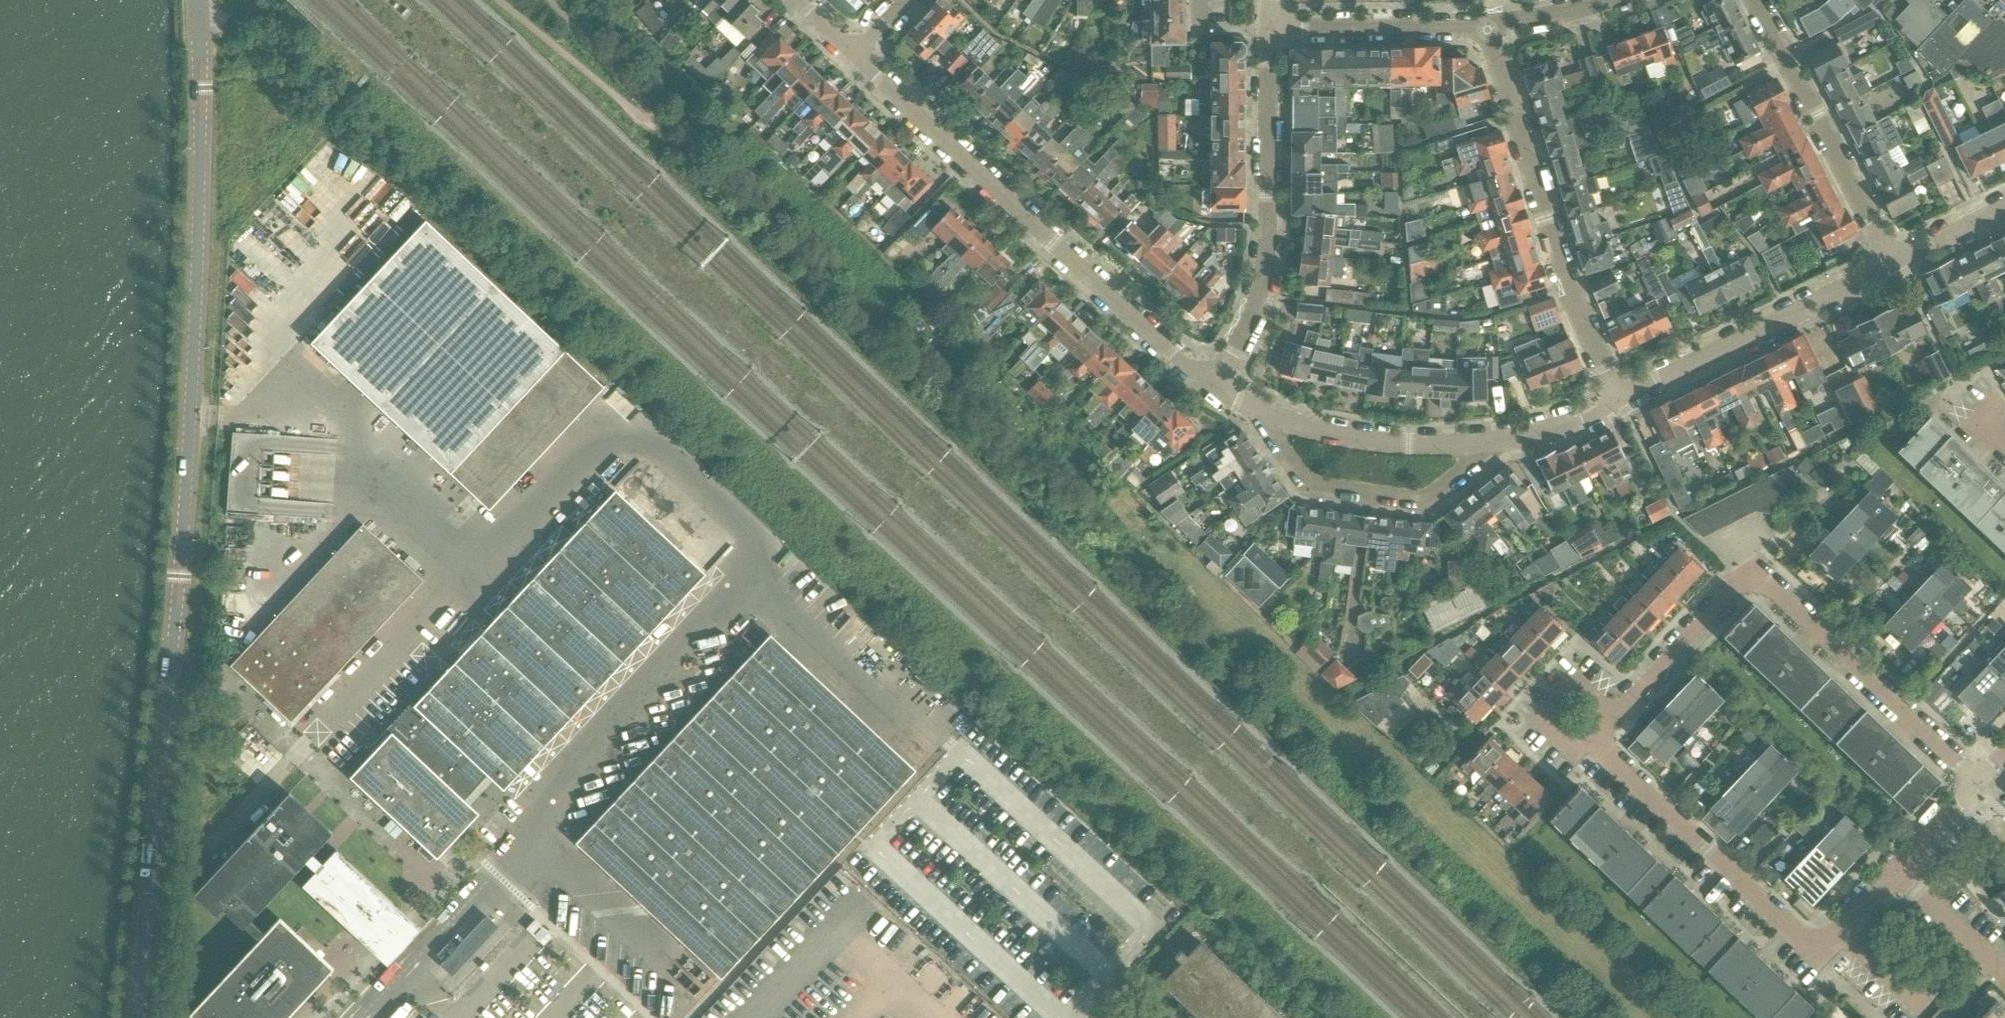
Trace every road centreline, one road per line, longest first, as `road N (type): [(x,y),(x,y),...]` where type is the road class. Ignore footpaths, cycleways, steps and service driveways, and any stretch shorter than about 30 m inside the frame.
road 1 (unclassified): [(133,1017),(195,421),(199,0)]
road 2 (residential): [(1610,717),(1752,578),(1767,582),(1973,781)]
road 3 (residential): [(1213,384),(854,51)]
road 4 (residential): [(1618,398),(1571,291),(1486,25)]
road 5 (residential): [(1213,384),(1260,293),(1271,27)]
road 6 (residential): [(1838,929),(1818,942),(1800,936),(1589,739)]
road 7 (residential): [(1889,262),(1618,398)]
road 8 (residential): [(1497,439),(1431,495),(1337,491),(1304,477),(1258,410)]
road 9 (residential): [(1889,262),(1752,0)]
road 10 (residential): [(1497,439),(1377,440),(1258,410)]
road 11 (residential): [(1271,27),(1486,25)]
road 12 (unclassified): [(350,1017),(486,872)]
road 13 (residential): [(2004,974),(1892,869)]
road 14 (residential): [(1589,739),(1571,747),(1548,726),(1548,712),(1569,690),(1584,692),(1610,717)]
road 15 (residential): [(1618,398),(1580,423),(1497,439)]
road 16 (residential): [(2004,206),(1889,262)]
road 17 (residential): [(1486,25),(1604,0)]
road 18 (residential): [(1973,781),(1892,869)]

